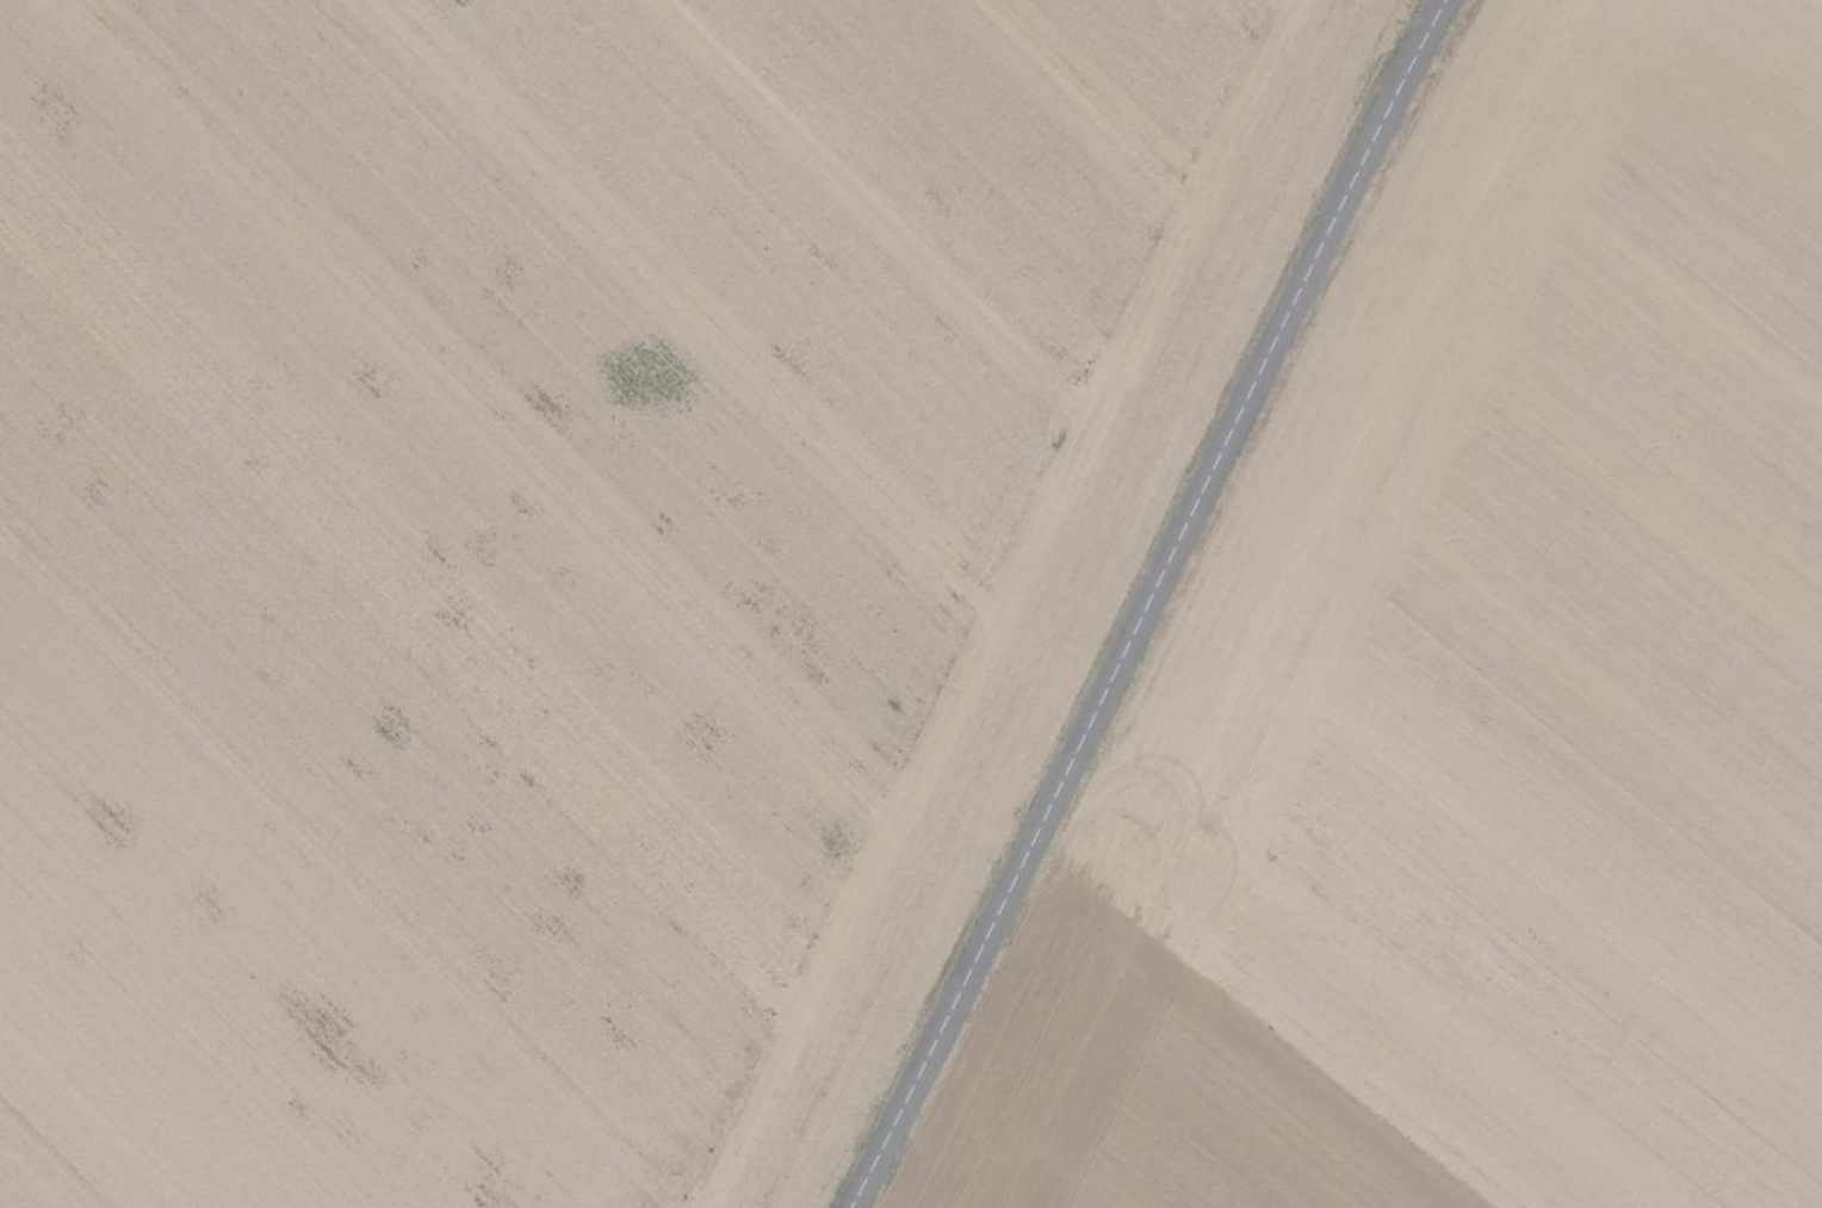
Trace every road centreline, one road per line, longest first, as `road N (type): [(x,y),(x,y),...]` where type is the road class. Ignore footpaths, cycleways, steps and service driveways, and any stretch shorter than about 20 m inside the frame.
road 1 (tertiary): [(855,1207),(1449,0)]

